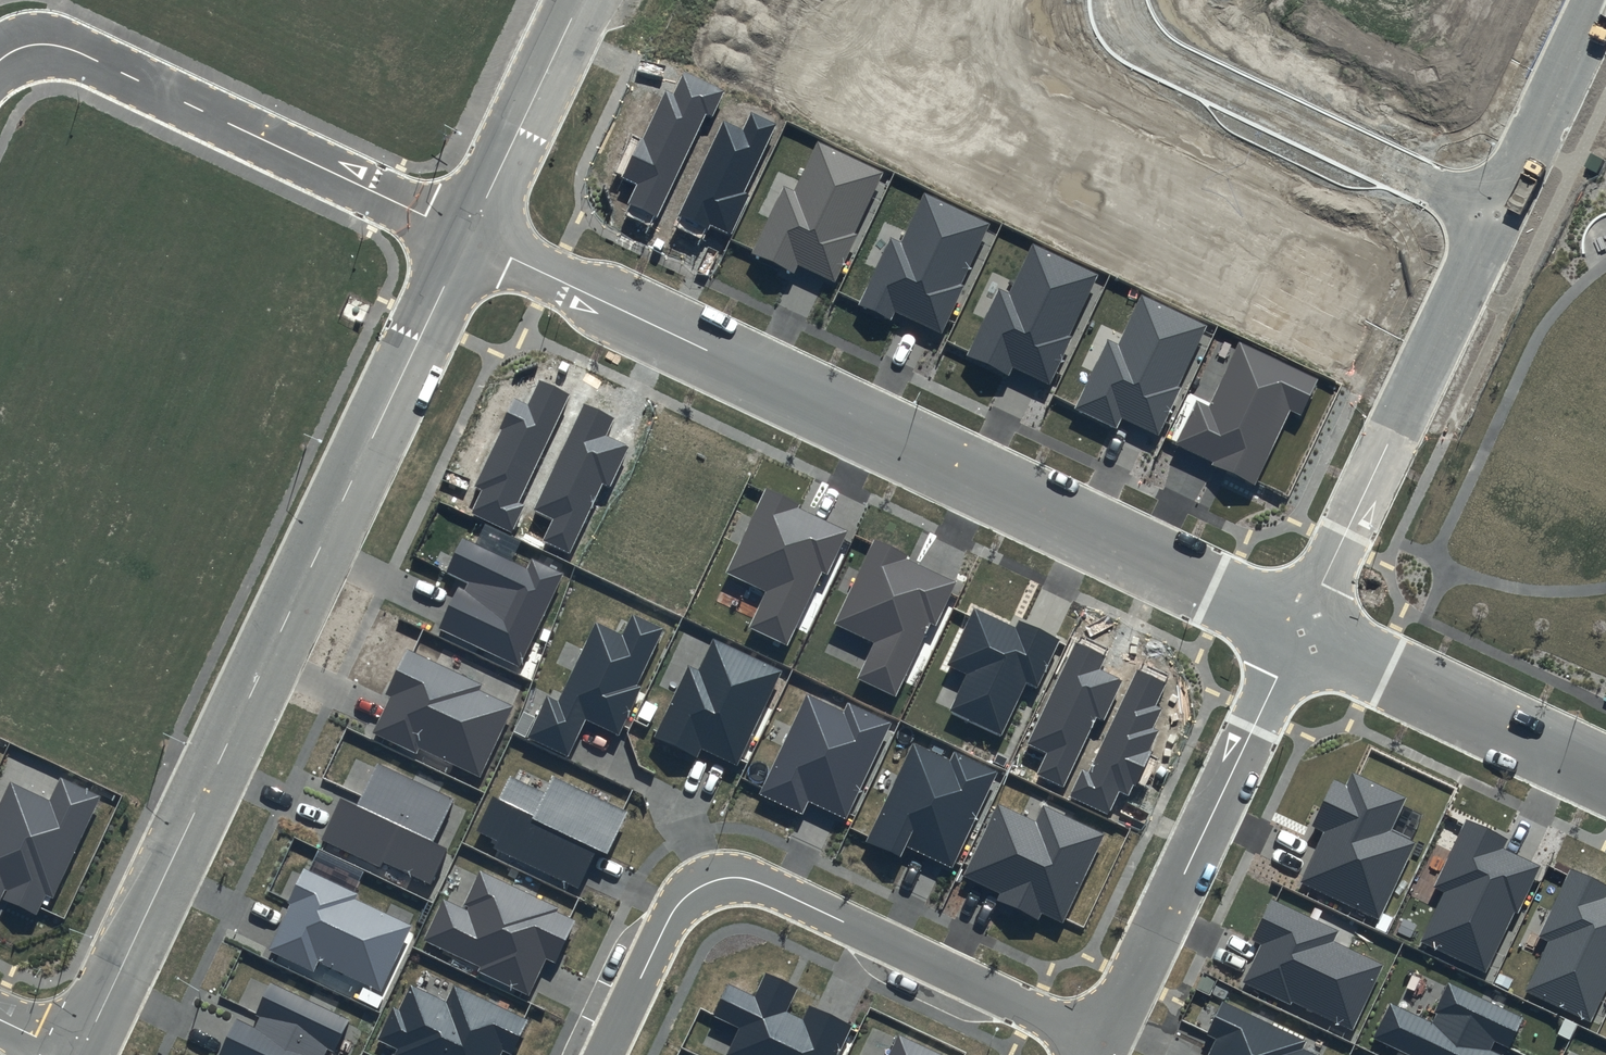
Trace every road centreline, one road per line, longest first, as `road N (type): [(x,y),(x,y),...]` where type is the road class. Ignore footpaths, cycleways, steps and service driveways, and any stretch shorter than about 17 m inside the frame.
road 1 (residential): [(468,237),(1302,626)]
road 2 (tertiary): [(468,237),(80,1054)]
road 3 (residential): [(605,1054),(676,909),(703,886),(736,876),(1104,1045)]
road 4 (residential): [(0,59),(48,44),(75,51),(468,237)]
road 5 (residential): [(1302,626),(1104,1045)]
road 6 (residential): [(1111,0),(1129,36),(1160,56),(1499,214)]
road 7 (residential): [(1302,626),(1605,771)]
road 8 (tertiary): [(587,0),(468,237)]
road 9 (residential): [(1499,214),(1600,0)]
road 10 (residential): [(1403,418),(1302,626)]
road 11 (residential): [(1403,418),(1499,214)]

